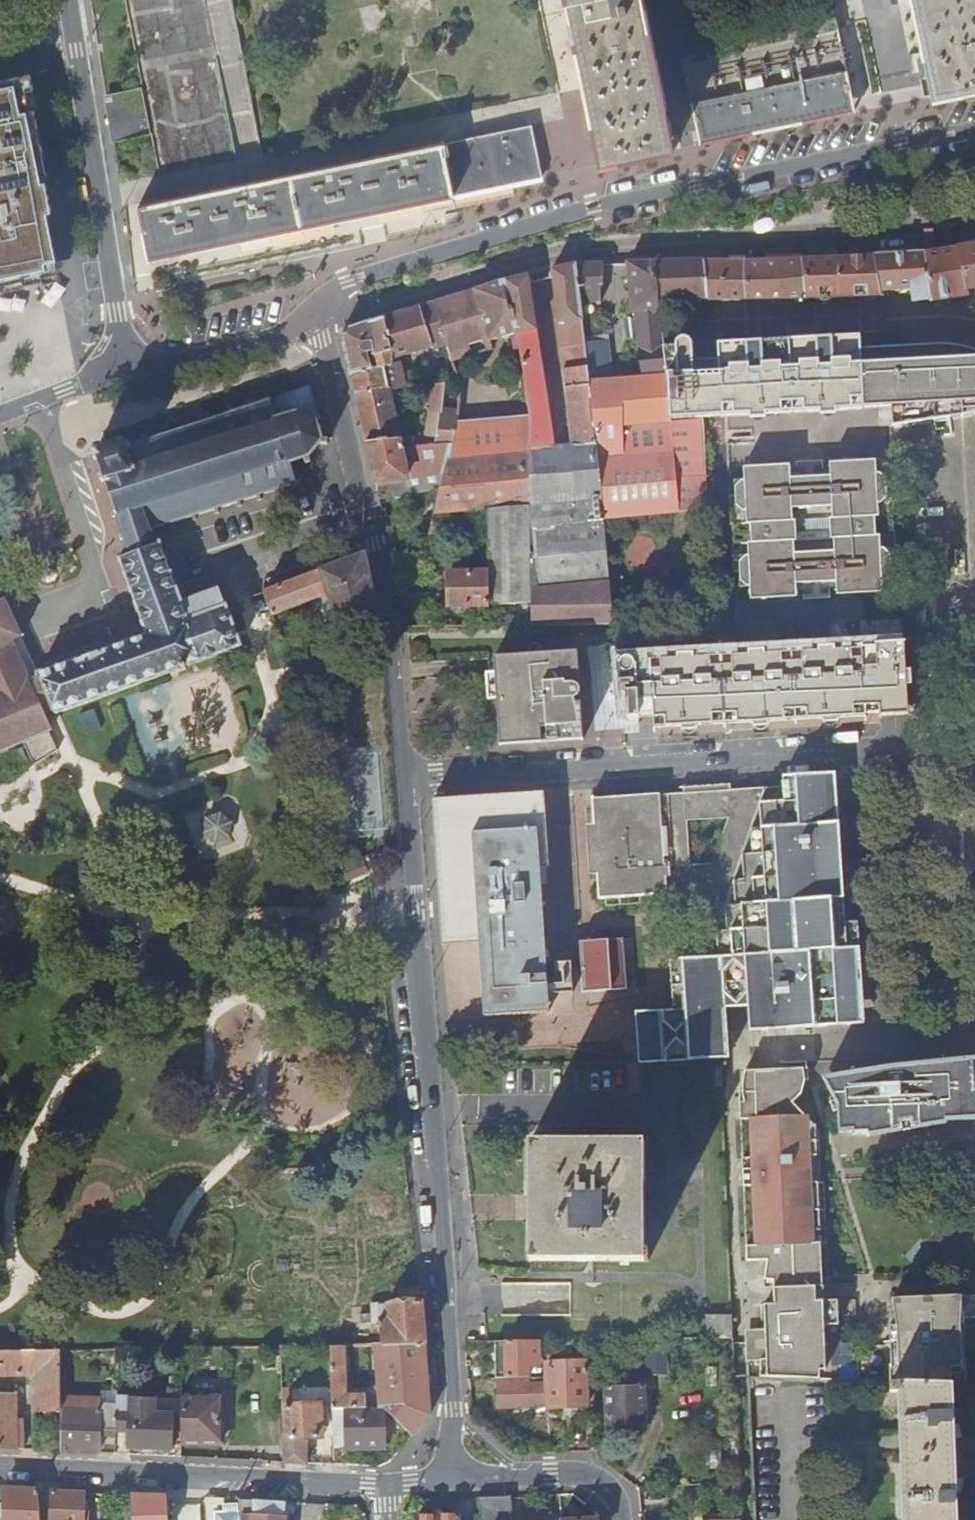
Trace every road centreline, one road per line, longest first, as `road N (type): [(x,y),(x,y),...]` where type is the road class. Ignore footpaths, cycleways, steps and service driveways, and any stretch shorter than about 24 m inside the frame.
road 1 (residential): [(974,129),(594,207),(373,273),(326,298)]
road 2 (residential): [(974,213),(878,229),(575,250),(370,308),(326,298)]
road 3 (residential): [(404,778),(455,1423)]
road 4 (residential): [(404,778),(906,743)]
road 5 (residential): [(314,308),(385,598),(404,778)]
road 6 (residential): [(0,1467),(388,1487)]
road 7 (residential): [(129,372),(67,0)]
road 8 (residential): [(314,308),(283,333),(129,372)]
road 9 (residential): [(508,1478),(563,1473),(596,1483),(614,1494),(620,1519)]
road 10 (residential): [(129,372),(0,413)]
road 11 (residential): [(388,1487),(508,1478)]

